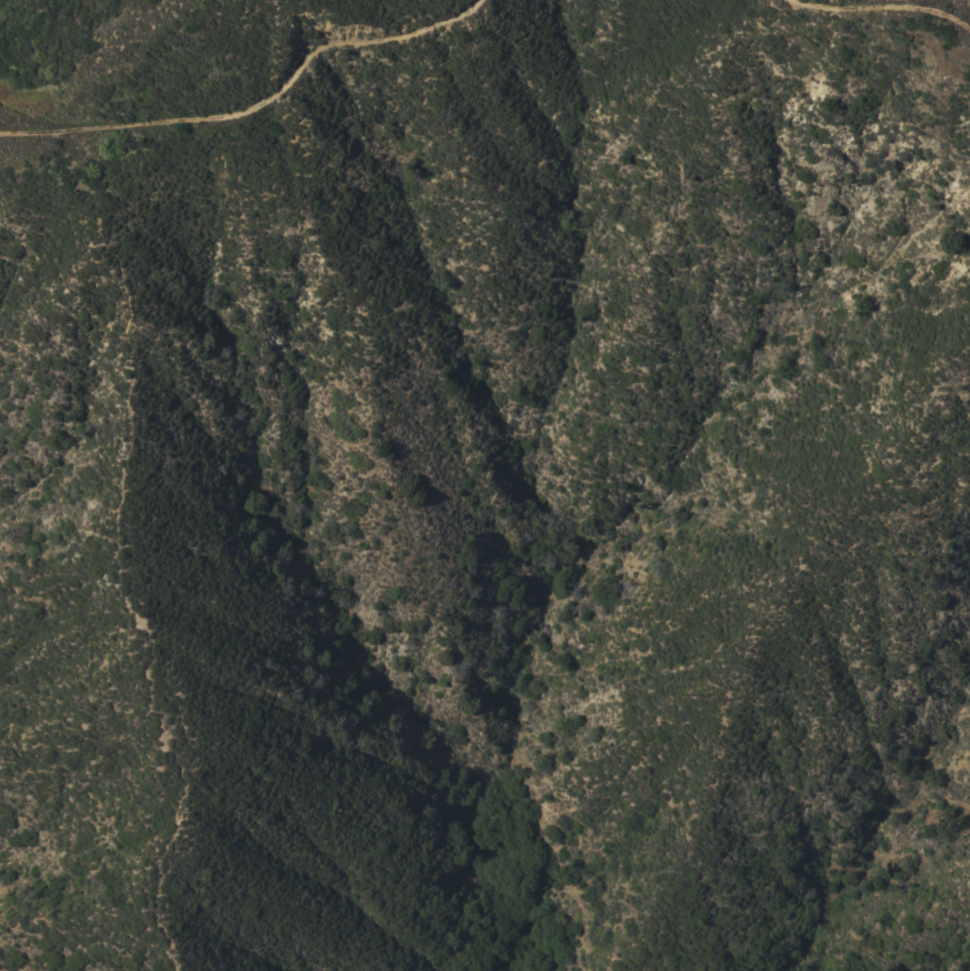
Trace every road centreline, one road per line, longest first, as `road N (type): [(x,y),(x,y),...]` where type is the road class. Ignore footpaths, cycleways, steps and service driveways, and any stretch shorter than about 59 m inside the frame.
road 1 (track): [(0,141),(232,123),(295,93),(343,44),(395,46),(473,31),(492,19),(498,0)]
road 2 (track): [(787,0),(802,9),(945,17),(969,32)]

